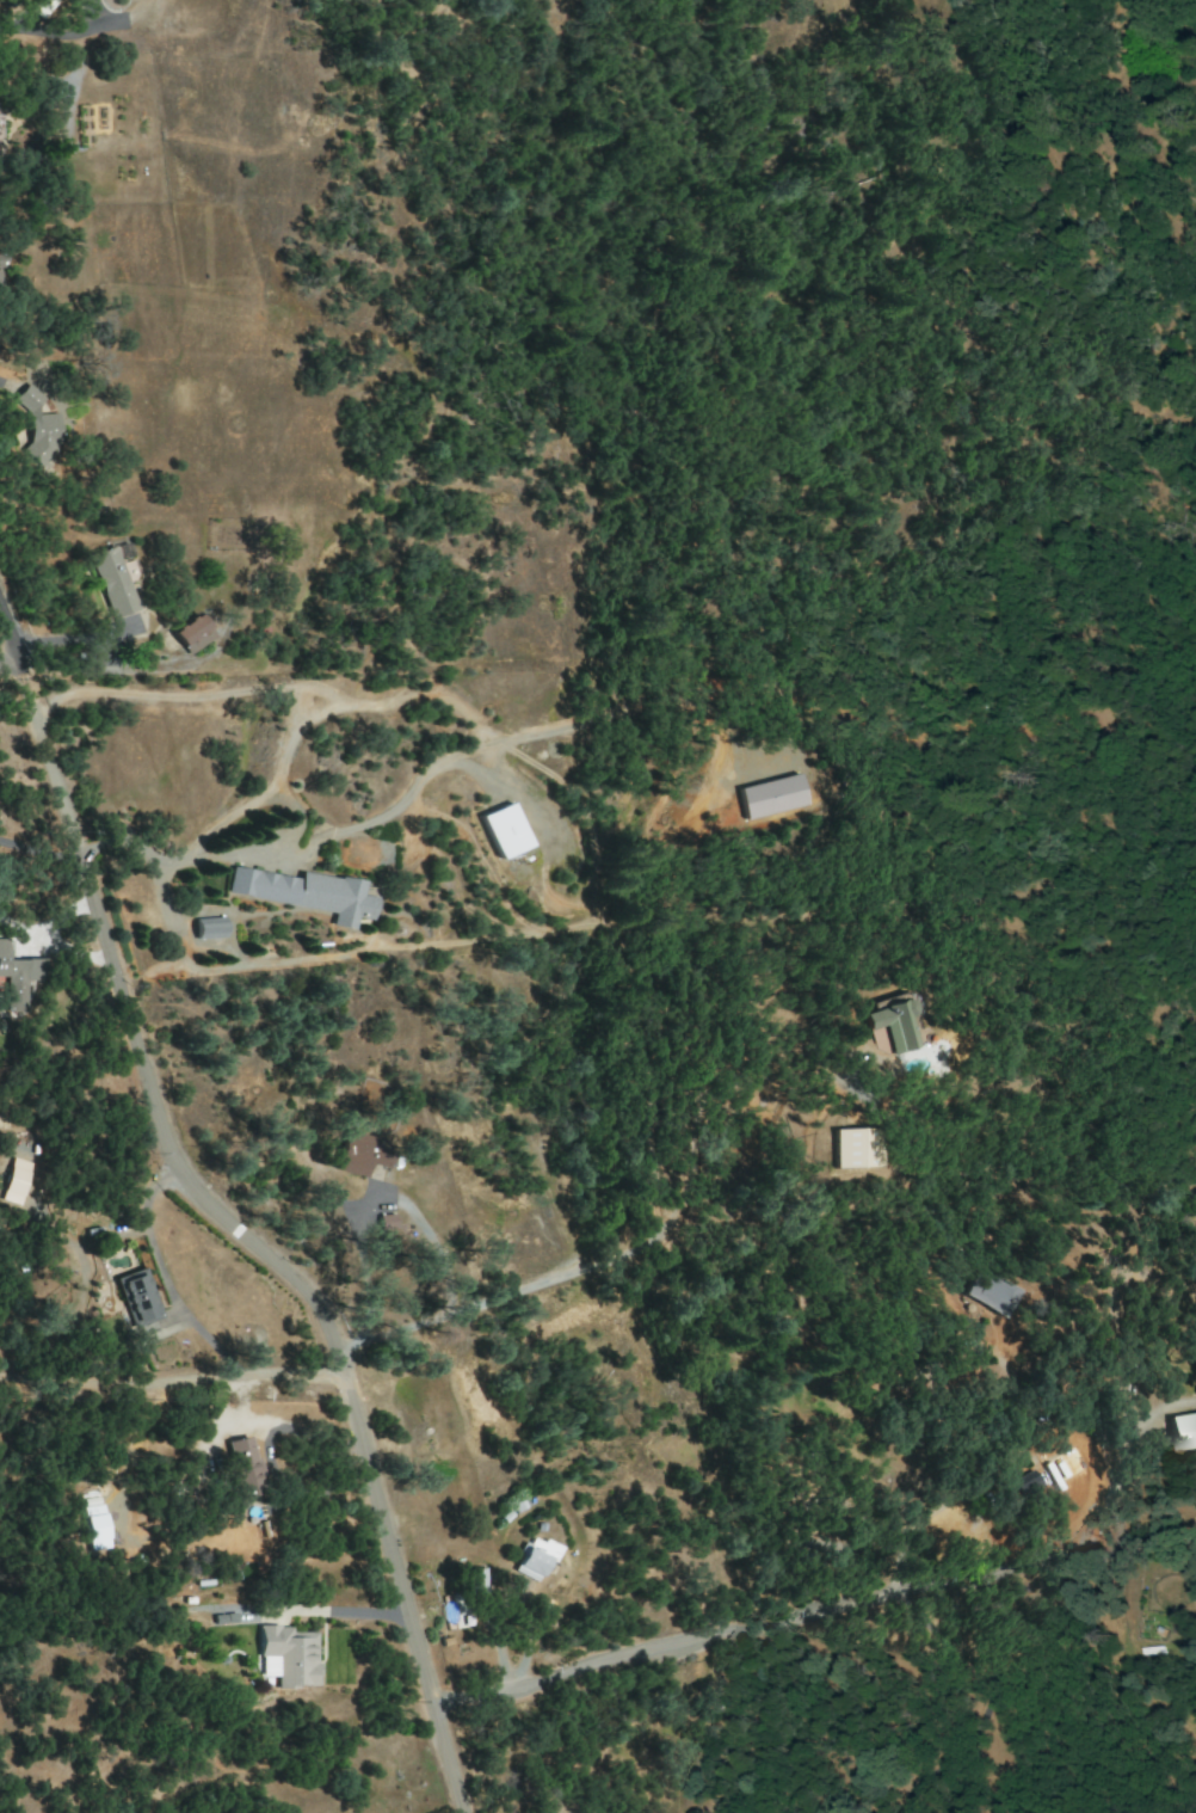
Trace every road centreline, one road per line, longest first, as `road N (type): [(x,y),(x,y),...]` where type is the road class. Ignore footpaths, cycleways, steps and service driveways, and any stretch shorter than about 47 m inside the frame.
road 1 (residential): [(462,1812),(325,1321),(195,1191),(171,1156),(17,662)]
road 2 (residential): [(432,1713),(747,1629),(1195,1526)]
road 3 (residential): [(339,1362),(93,1385),(0,1379)]

